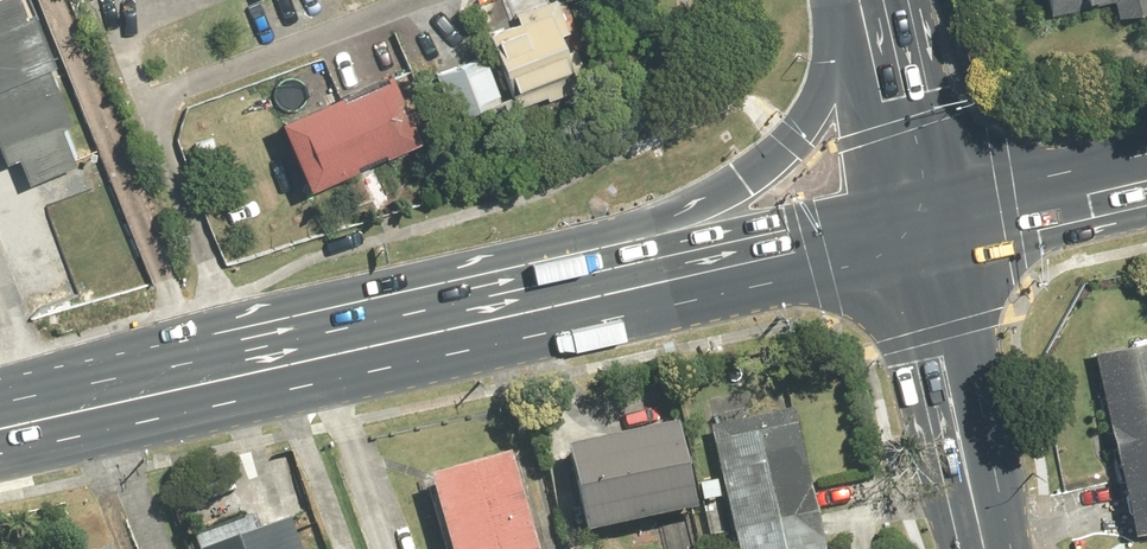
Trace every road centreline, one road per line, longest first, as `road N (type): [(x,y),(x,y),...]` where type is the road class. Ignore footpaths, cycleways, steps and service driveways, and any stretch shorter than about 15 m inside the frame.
road 1 (secondary): [(97,399),(639,286)]
road 2 (secondary): [(639,286),(801,130),(817,97),(832,0)]
road 3 (secondary): [(987,548),(916,223)]
road 4 (secondary): [(639,286),(916,223)]
road 5 (secondary): [(916,223),(1146,178)]
road 6 (secondary): [(916,223),(870,0)]
road 7 (residential): [(153,548),(97,399)]

